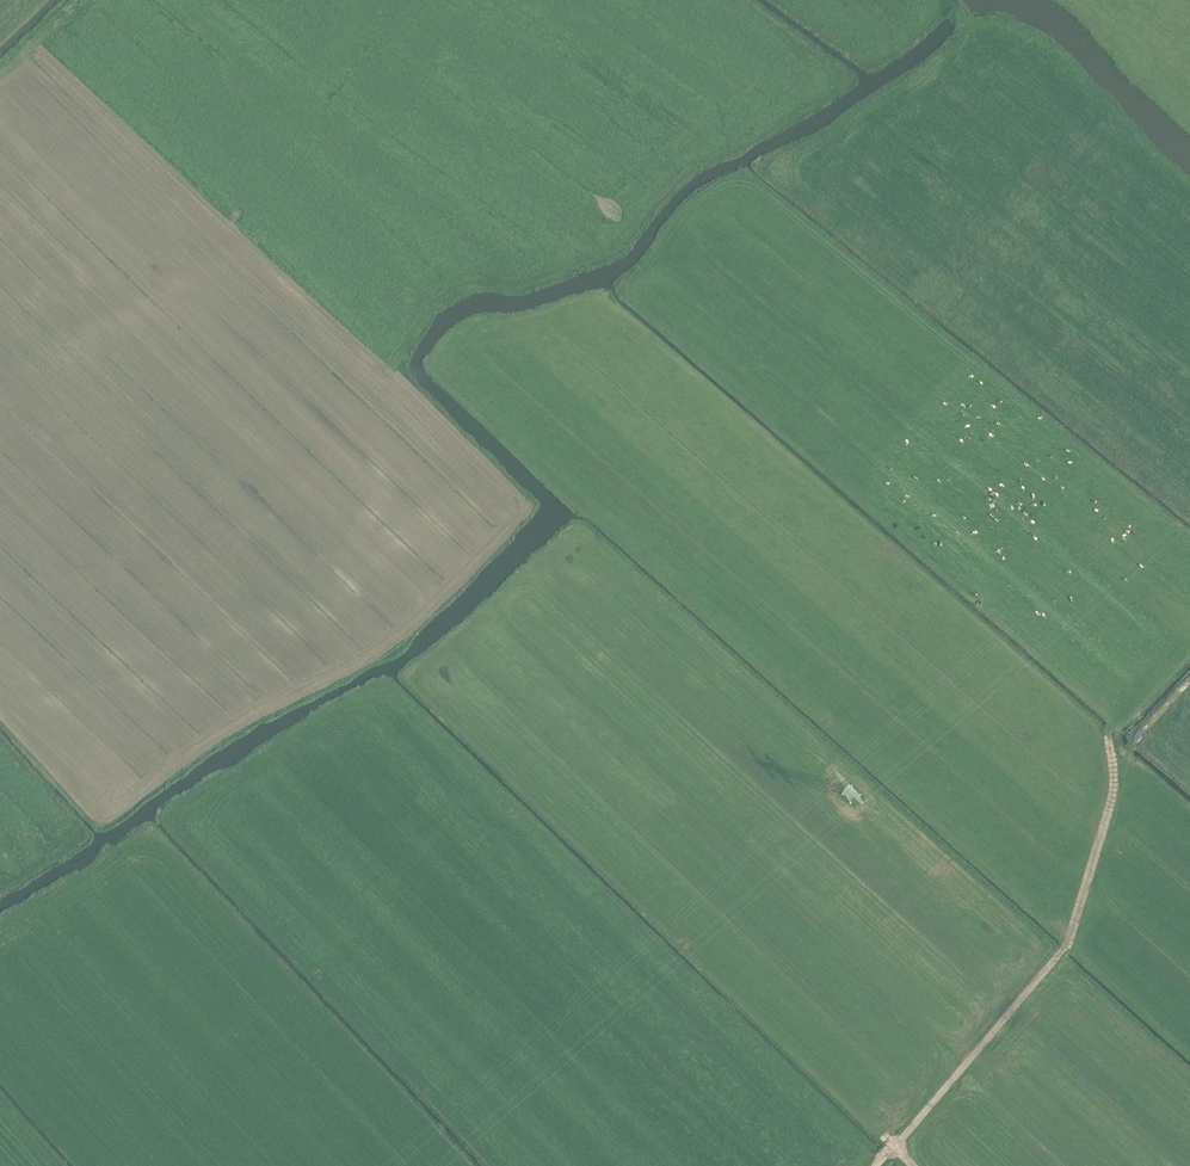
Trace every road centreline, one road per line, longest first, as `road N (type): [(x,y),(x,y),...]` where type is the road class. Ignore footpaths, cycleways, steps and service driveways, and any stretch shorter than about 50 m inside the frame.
road 1 (track): [(876,1165),(1067,944),(1113,785),(1107,735),(1118,712)]

